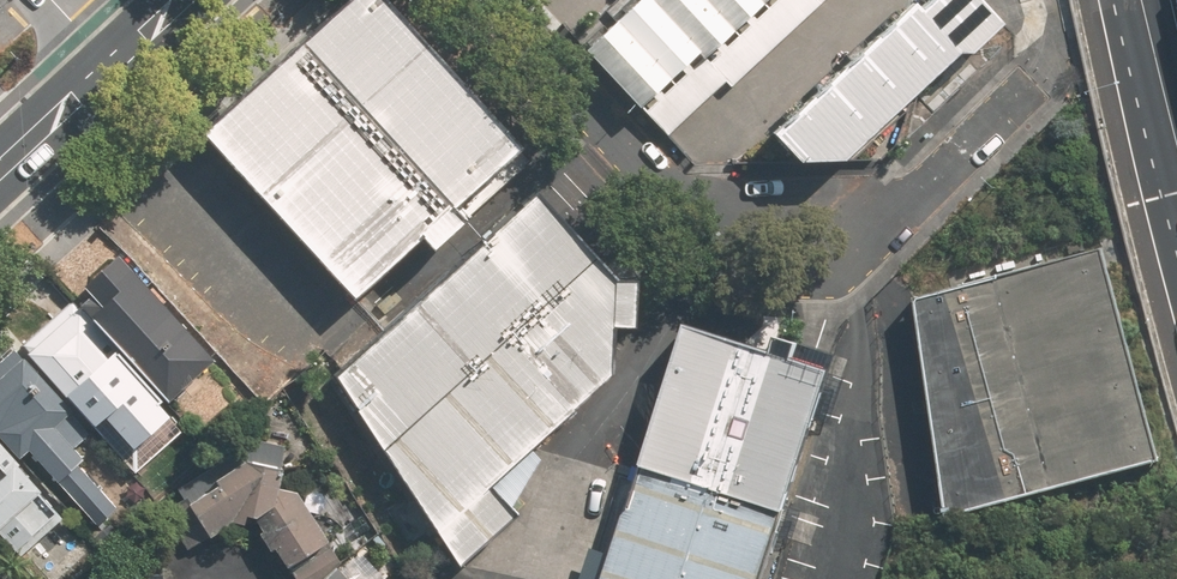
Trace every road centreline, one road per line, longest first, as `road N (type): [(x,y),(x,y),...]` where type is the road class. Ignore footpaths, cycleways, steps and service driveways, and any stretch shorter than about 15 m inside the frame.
road 1 (residential): [(697,227),(490,0)]
road 2 (residential): [(834,247),(1030,77)]
road 3 (residential): [(834,247),(817,276),(785,285),(752,274),(697,227)]
road 4 (secondary): [(0,168),(108,69)]
road 5 (residential): [(697,227),(784,222),(834,247)]

